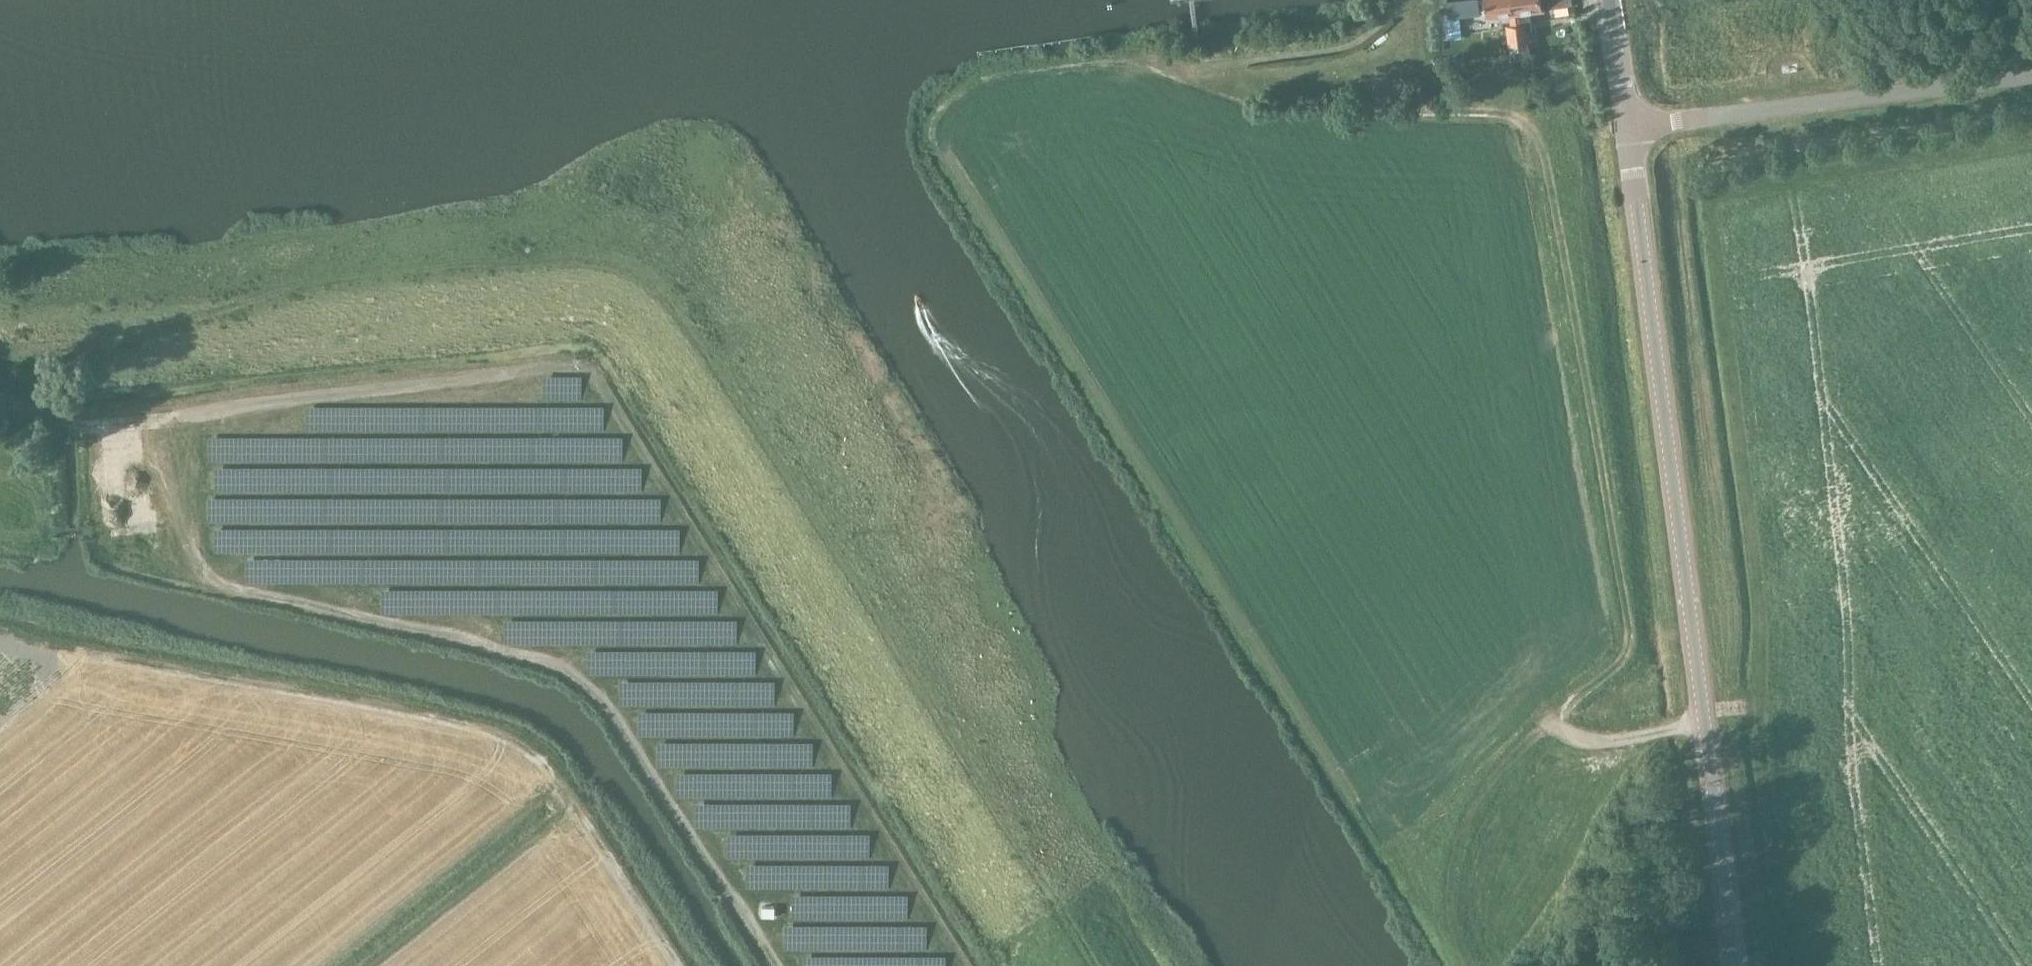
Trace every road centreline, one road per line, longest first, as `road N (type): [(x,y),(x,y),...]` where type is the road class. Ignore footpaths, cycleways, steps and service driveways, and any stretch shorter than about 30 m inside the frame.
road 1 (secondary): [(1734,965),(1629,123)]
road 2 (unclassified): [(1629,123),(2031,71)]
road 3 (secondary): [(1629,123),(1611,0)]

